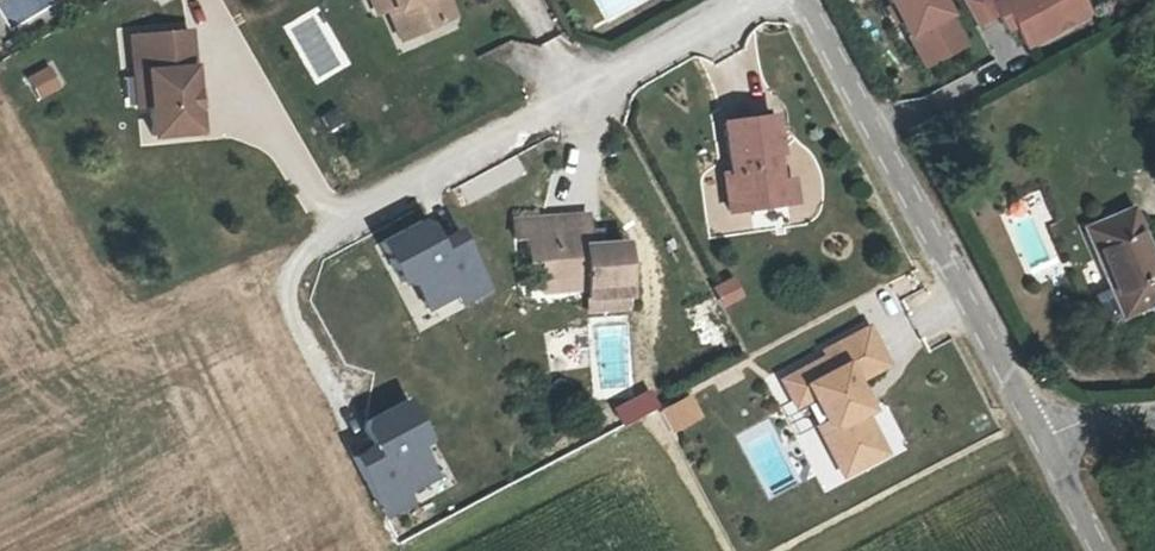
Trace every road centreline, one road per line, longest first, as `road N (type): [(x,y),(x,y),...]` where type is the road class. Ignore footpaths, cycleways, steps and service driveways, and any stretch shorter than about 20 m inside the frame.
road 1 (residential): [(1035,445),(799,0)]
road 2 (residential): [(1094,550),(1035,445)]

